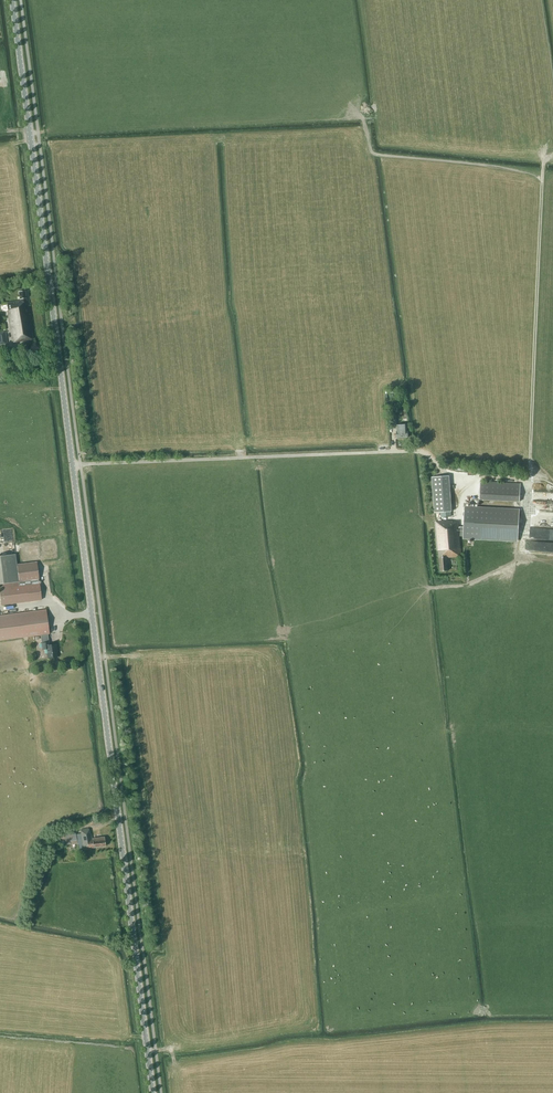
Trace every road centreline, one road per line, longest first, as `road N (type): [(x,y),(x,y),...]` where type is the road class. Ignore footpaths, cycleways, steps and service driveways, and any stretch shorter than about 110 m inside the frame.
road 1 (unclassified): [(153,1092),(12,0)]

